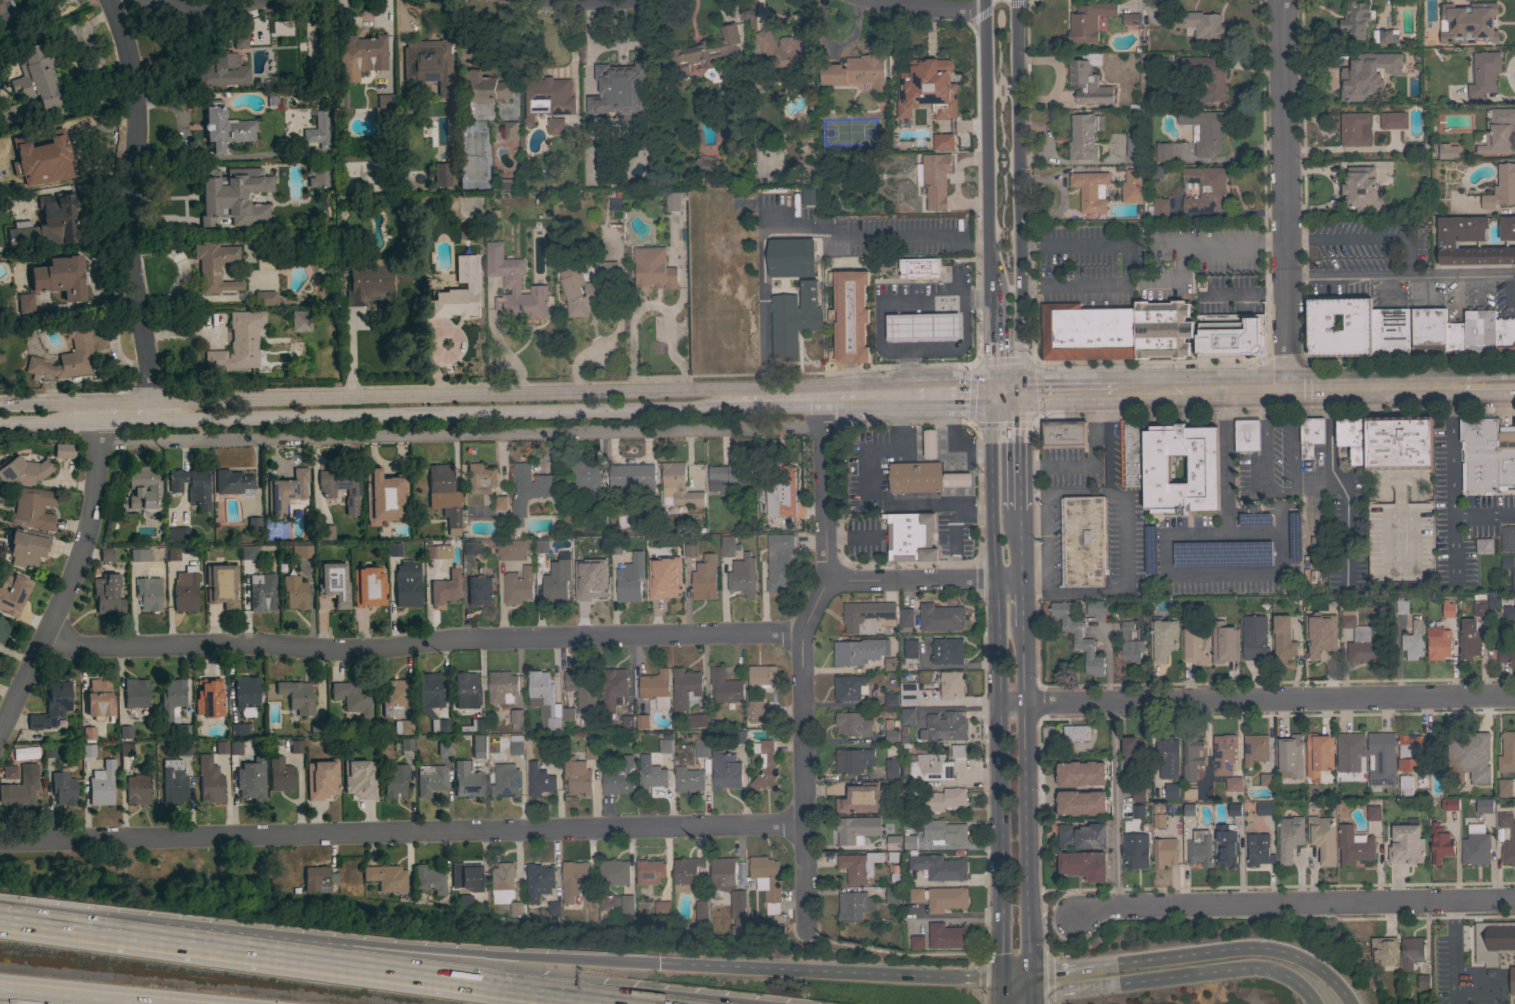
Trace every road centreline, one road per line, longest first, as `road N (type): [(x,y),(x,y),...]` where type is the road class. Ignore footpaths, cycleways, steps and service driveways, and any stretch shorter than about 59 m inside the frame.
road 1 (residential): [(1023,579),(824,581),(800,633),(484,638),(358,651),(41,645)]
road 2 (primary): [(819,387),(0,404)]
road 3 (residential): [(801,825),(0,843)]
road 4 (residential): [(820,426),(96,443)]
road 5 (primary): [(0,423),(720,410)]
road 6 (motorway): [(661,966),(255,941),(0,913)]
road 7 (motorway): [(596,1003),(0,926)]
road 8 (primary): [(992,404),(1000,1003)]
road 9 (residential): [(996,705),(1514,696)]
road 10 (motorway): [(710,1003),(213,952)]
road 11 (residential): [(1514,899),(1088,908),(1074,922)]
road 12 (residential): [(152,419),(131,274),(137,117),(109,0)]
road 13 (tertiary): [(1019,393),(1016,0)]
road 14 (residential): [(1289,387),(1283,0)]
road 15 (primary): [(1030,975),(1024,625)]
road 16 (residential): [(0,729),(81,545),(93,495),(94,401)]
road 17 (motorway): [(1000,978),(661,966)]
road 18 (residential): [(804,928),(800,633)]
road 19 (tertiary): [(984,0),(992,292)]
road 20 (motorway): [(1347,1003),(1307,963),(1275,951),(1093,966)]
road 21 (motorway): [(1089,988),(1260,970),(1289,980),(1315,1003)]
road 22 (residential): [(824,581),(819,387)]
road 23 (secondary): [(1449,386),(1289,387)]
road 24 (primary): [(993,387),(860,387)]
road 25 (secondary): [(1147,391),(1019,393)]
road 26 (motorway): [(0,993),(121,1003)]

